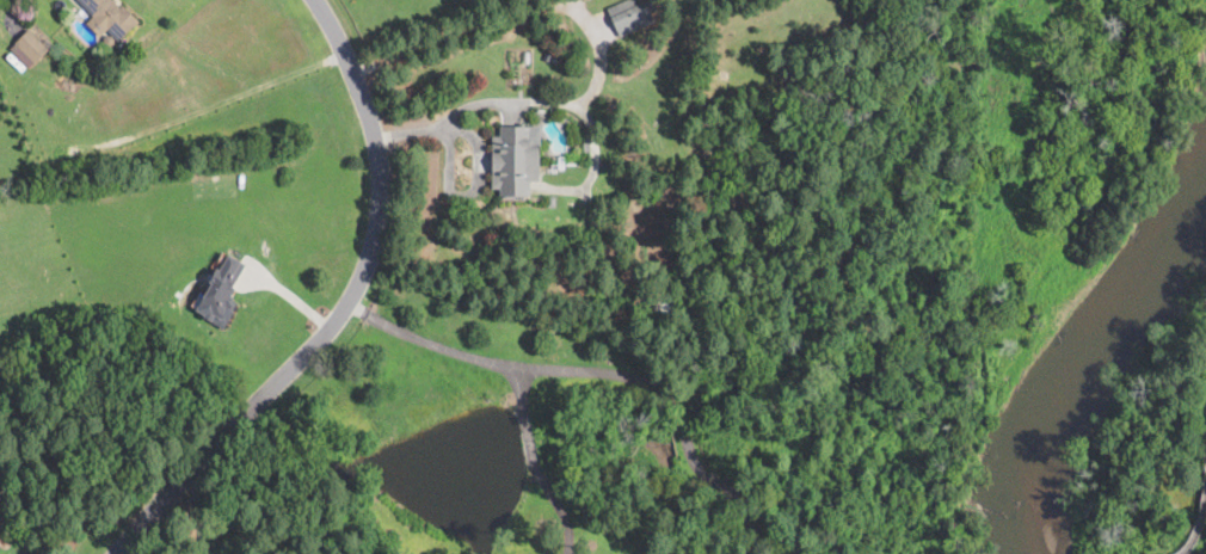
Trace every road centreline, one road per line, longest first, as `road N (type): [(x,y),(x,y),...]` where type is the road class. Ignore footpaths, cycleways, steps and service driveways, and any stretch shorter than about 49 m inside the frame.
road 1 (residential): [(118,553),(326,338),(364,285),(383,193),(381,149),(340,39),(317,0)]

